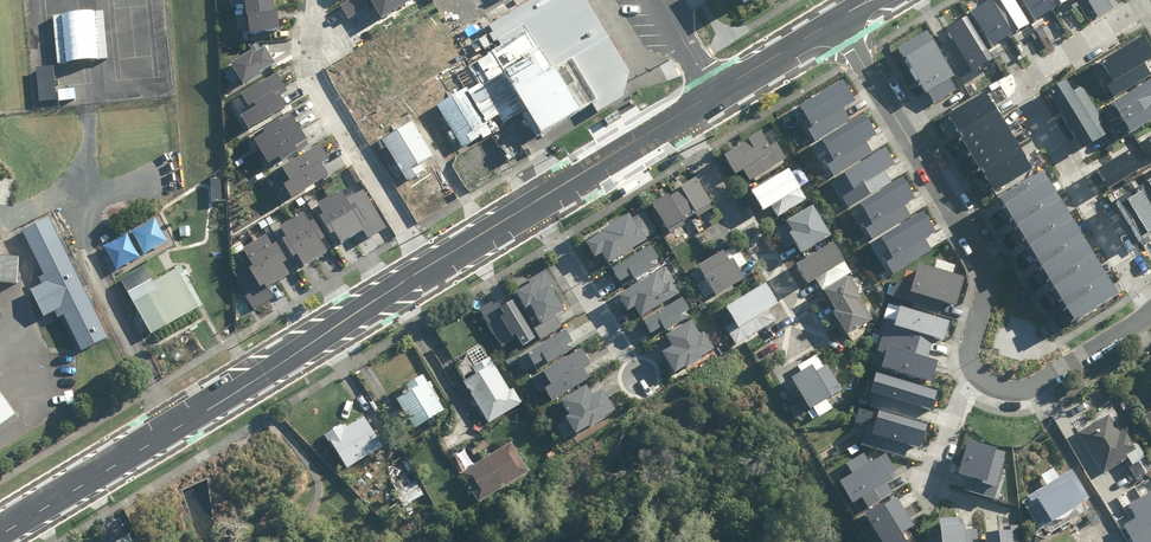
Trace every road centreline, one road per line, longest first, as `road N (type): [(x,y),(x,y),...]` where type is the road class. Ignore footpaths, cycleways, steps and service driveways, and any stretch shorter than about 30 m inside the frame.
road 1 (secondary): [(431,270),(0,531)]
road 2 (residential): [(1150,2),(1032,74),(1023,95),(1150,309)]
road 3 (residential): [(973,372),(982,266),(837,22)]
road 4 (residential): [(431,270),(310,74),(314,0)]
road 5 (residential): [(820,345),(675,121)]
road 6 (residential): [(533,209),(643,380)]
road 7 (residential): [(1150,312),(1024,388),(1005,389),(973,372)]
road 8 (secondary): [(675,121),(533,209)]
road 9 (secondary): [(837,22),(717,96)]
road 10 (residential): [(973,372),(924,495)]

